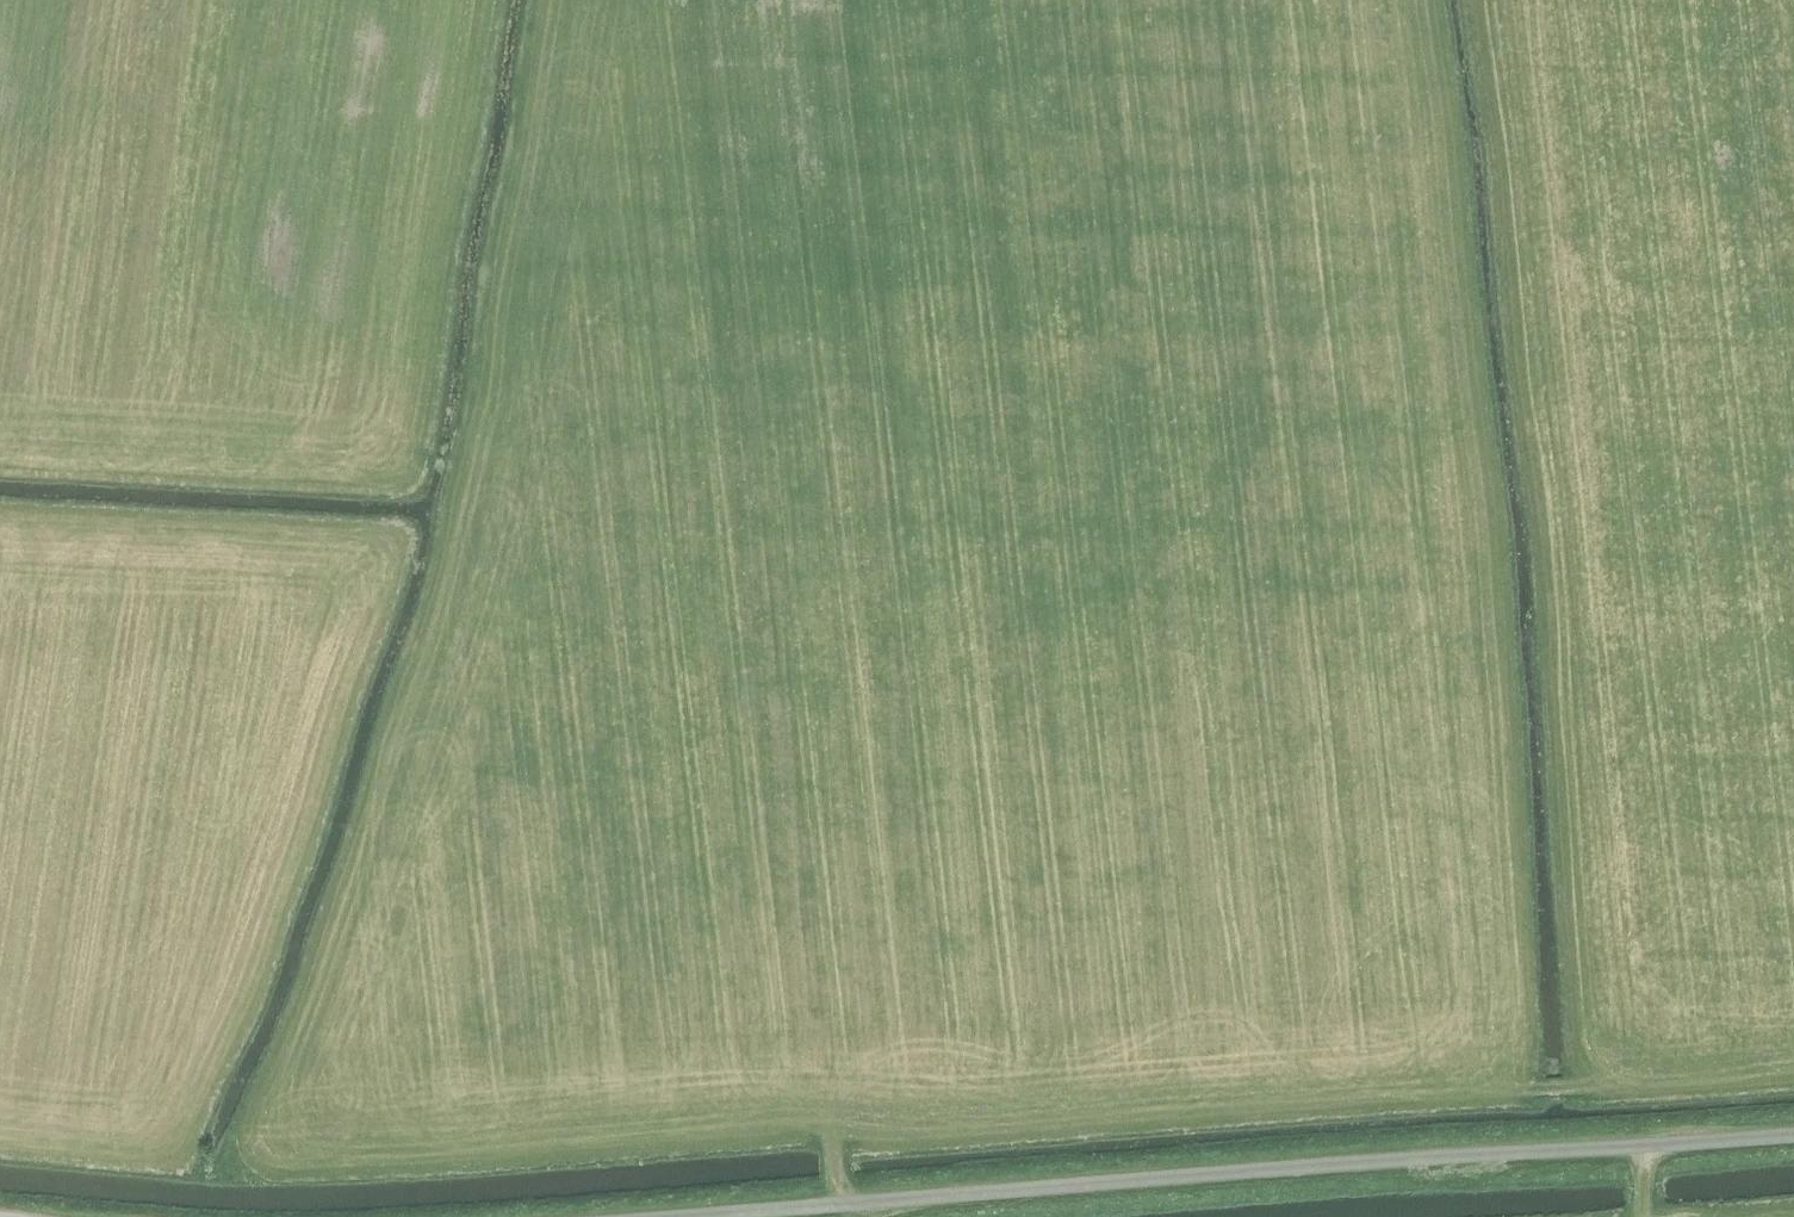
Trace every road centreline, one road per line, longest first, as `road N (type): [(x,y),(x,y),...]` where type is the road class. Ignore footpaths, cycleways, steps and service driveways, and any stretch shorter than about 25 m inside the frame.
road 1 (unclassified): [(672,1216),(1793,1134)]

